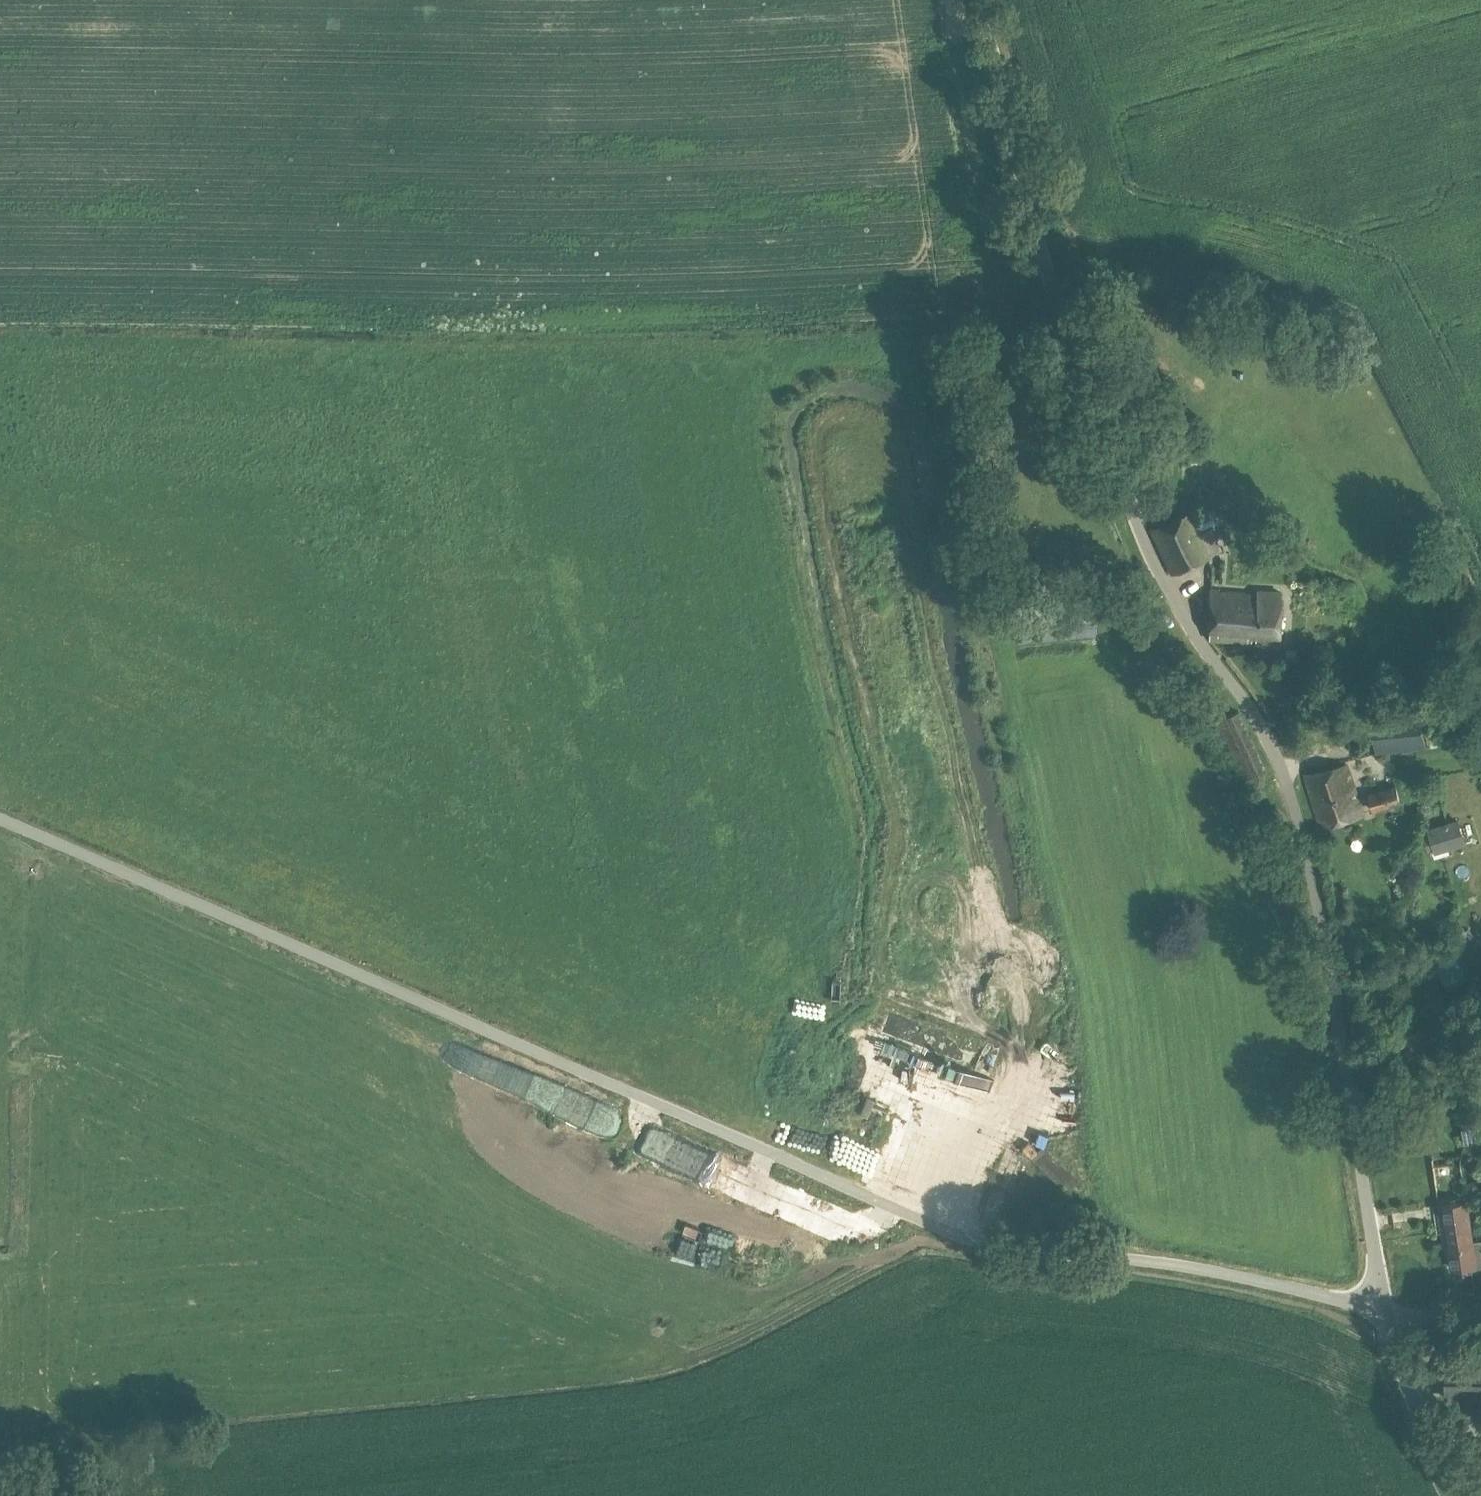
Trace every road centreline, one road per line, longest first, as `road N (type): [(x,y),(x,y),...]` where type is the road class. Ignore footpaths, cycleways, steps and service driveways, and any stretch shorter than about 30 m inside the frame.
road 1 (unclassified): [(1386,1312),(1212,1270),(963,1239),(0,820)]
road 2 (unclassified): [(1386,1312),(1329,963),(1296,813),(1267,737),(1183,614),(1139,525),(1052,290),(981,0)]
road 3 (unclassified): [(1458,1495),(1406,1382),(1386,1312)]

